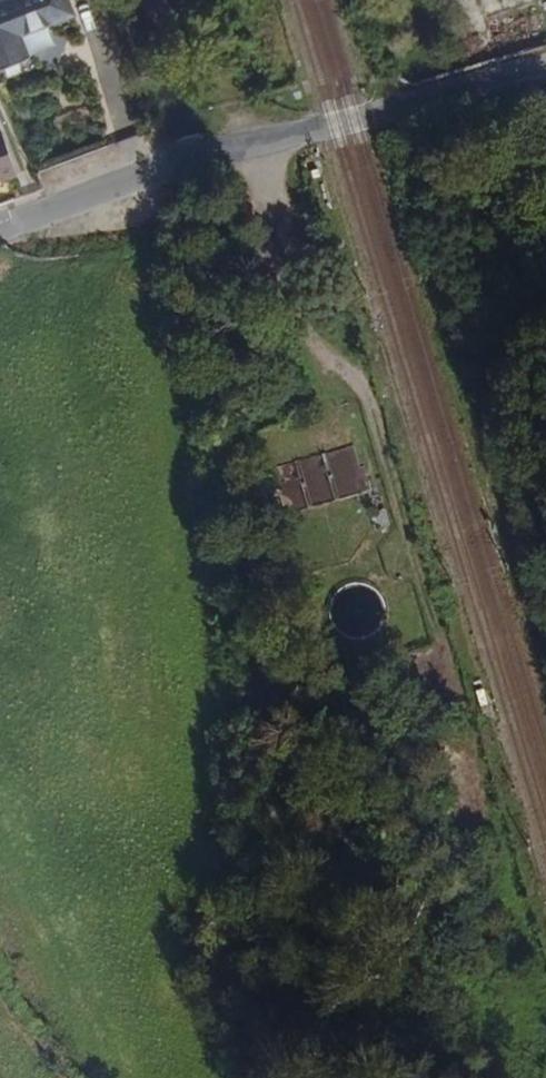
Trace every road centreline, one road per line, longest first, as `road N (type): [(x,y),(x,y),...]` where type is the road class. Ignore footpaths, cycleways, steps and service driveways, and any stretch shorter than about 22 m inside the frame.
road 1 (residential): [(0,231),(163,169),(545,63)]

